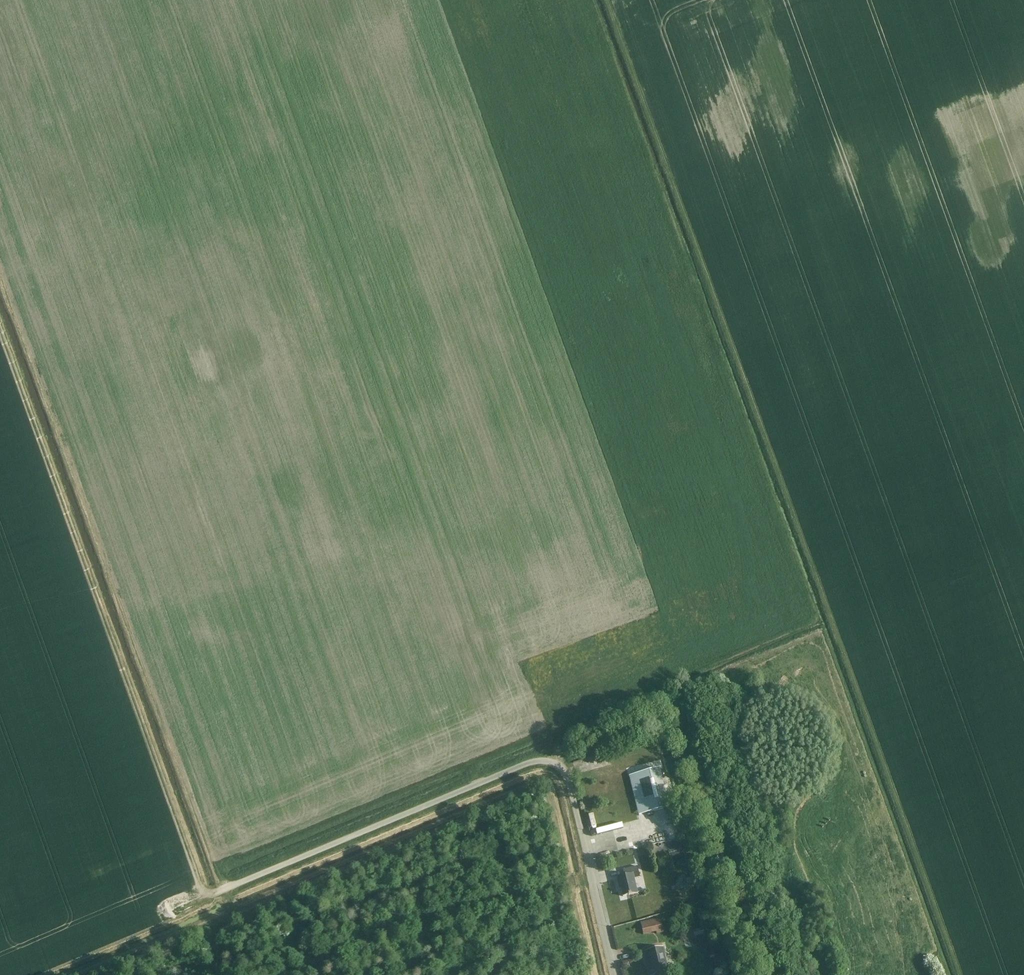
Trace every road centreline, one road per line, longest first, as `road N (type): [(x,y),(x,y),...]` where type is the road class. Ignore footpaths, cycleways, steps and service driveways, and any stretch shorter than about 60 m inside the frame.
road 1 (residential): [(612,974),(571,794),(559,771),(545,764),(213,896)]

